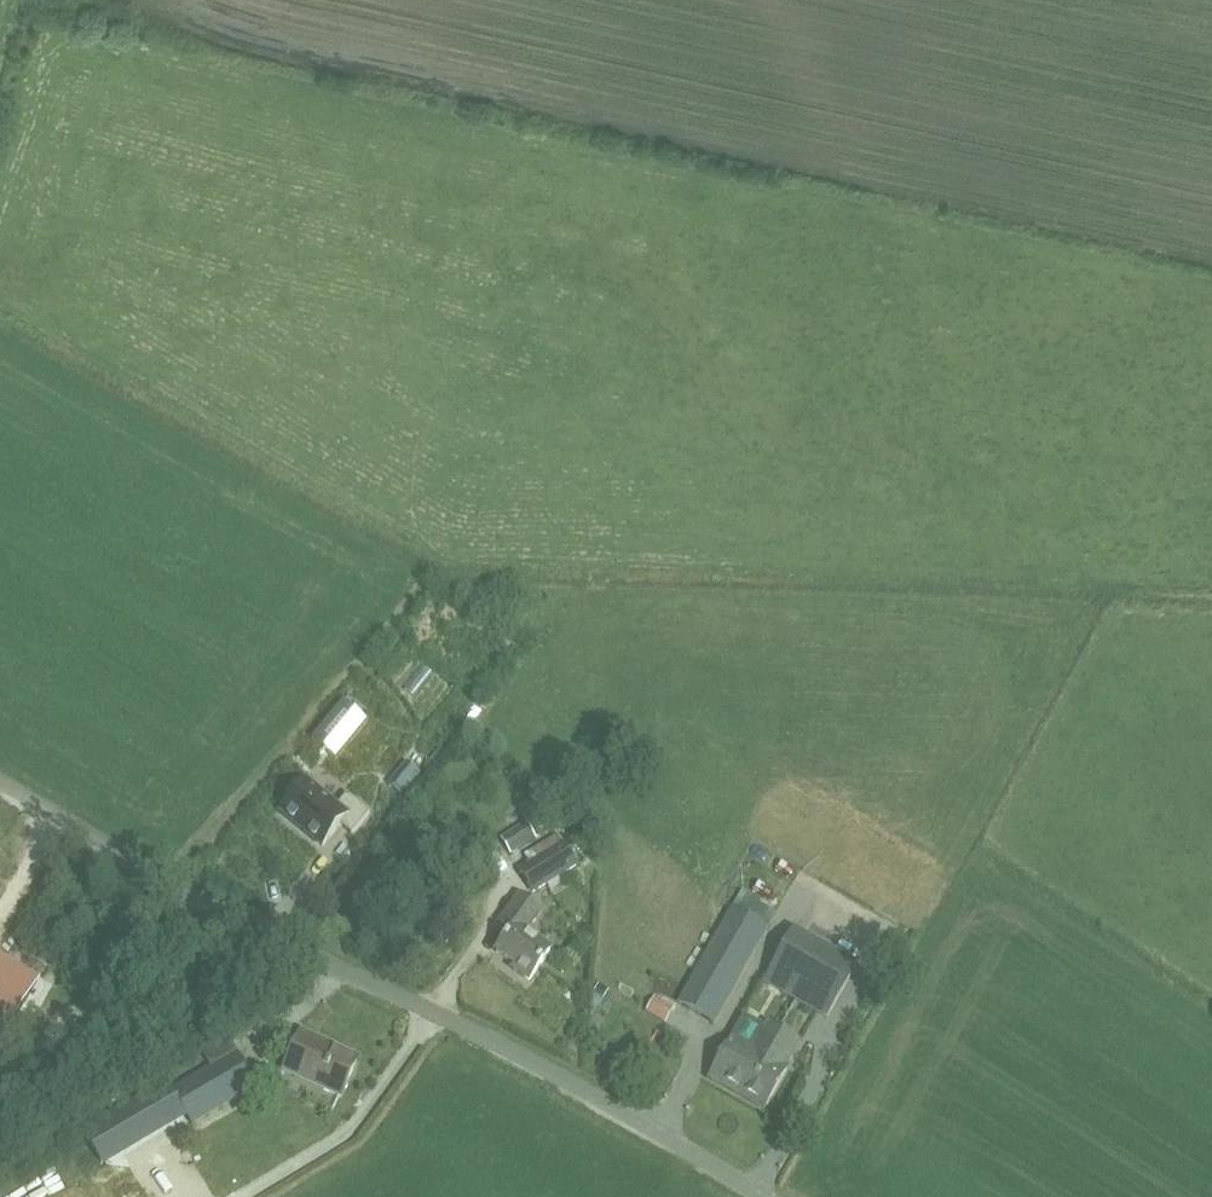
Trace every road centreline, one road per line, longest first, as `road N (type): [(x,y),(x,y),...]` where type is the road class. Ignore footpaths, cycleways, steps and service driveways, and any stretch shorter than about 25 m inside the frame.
road 1 (unclassified): [(770,1196),(508,1050),(267,934),(0,786)]

